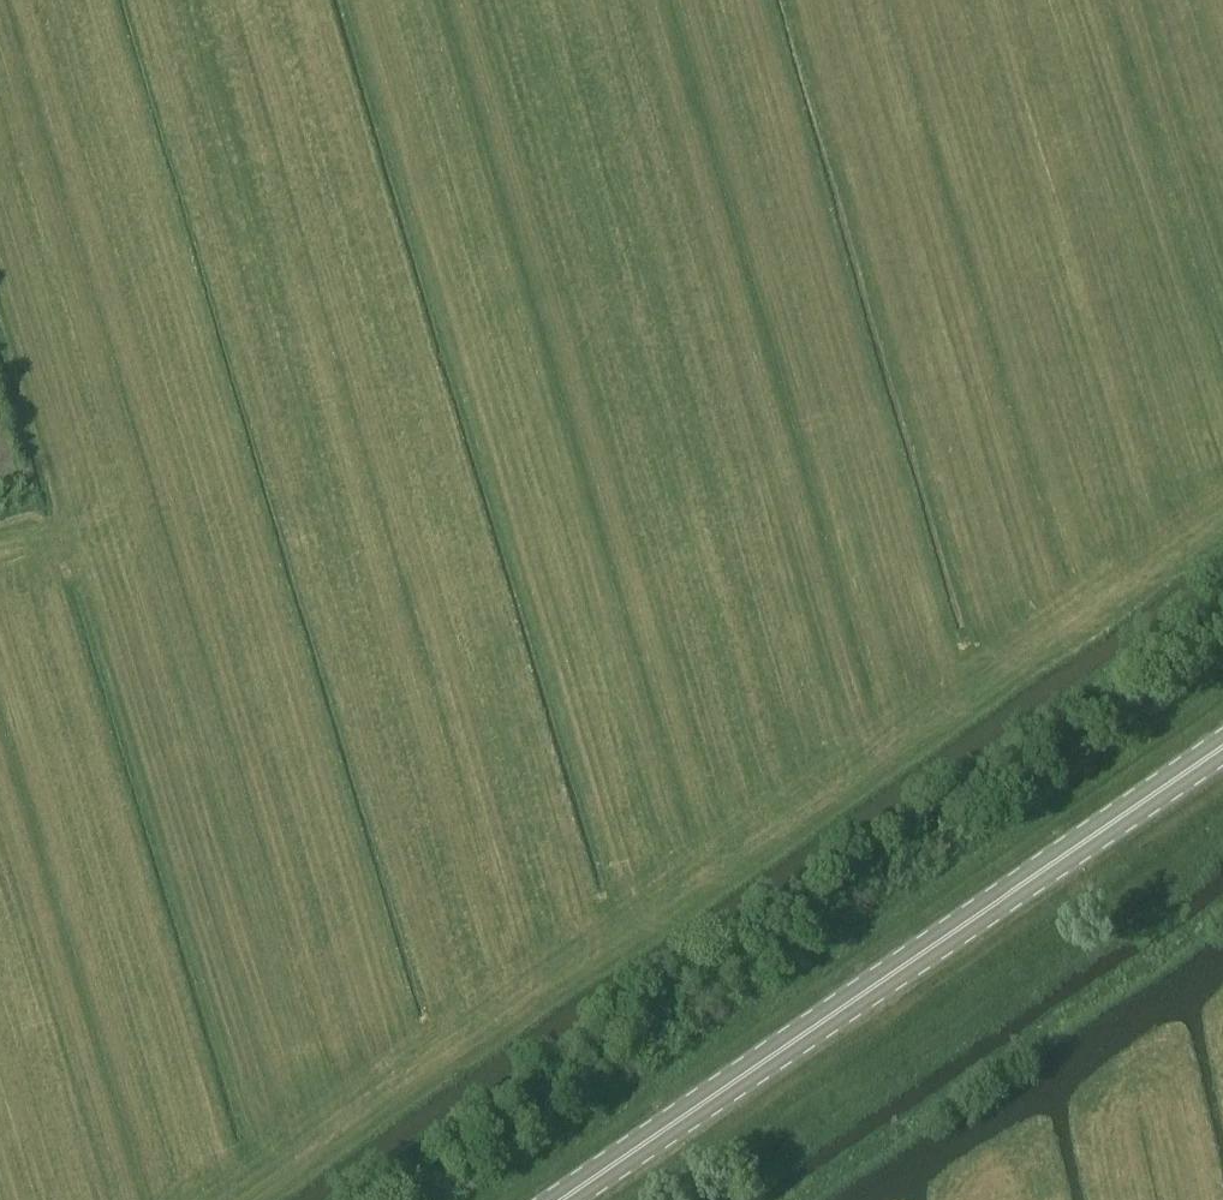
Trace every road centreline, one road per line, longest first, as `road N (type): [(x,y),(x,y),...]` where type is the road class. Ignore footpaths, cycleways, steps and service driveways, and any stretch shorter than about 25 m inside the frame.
road 1 (primary): [(563,1199),(1222,749)]
road 2 (track): [(804,1199),(1222,918)]

